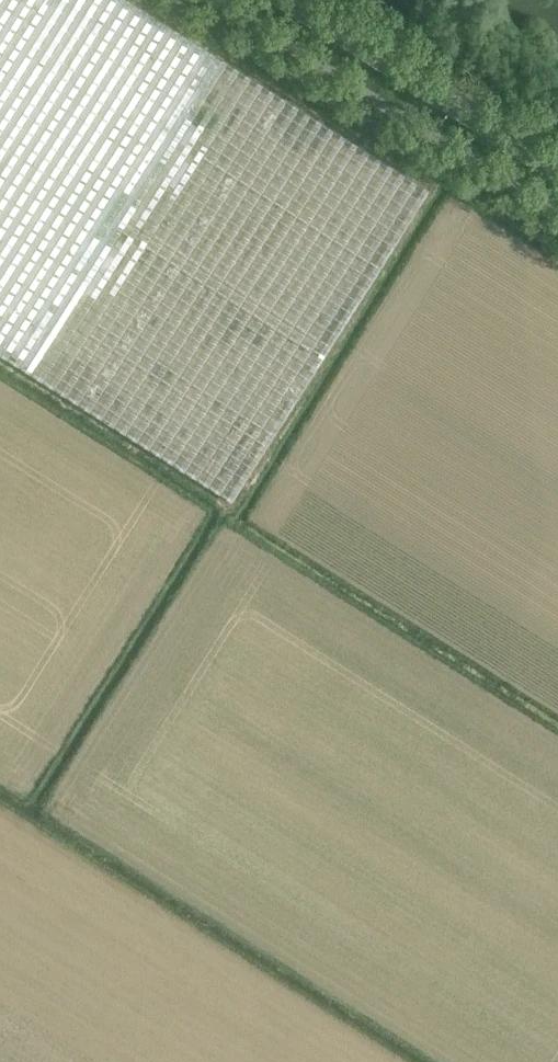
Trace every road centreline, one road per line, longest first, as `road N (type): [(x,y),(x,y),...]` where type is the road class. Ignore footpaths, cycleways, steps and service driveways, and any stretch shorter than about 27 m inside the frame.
road 1 (secondary): [(557,170),(289,0)]

